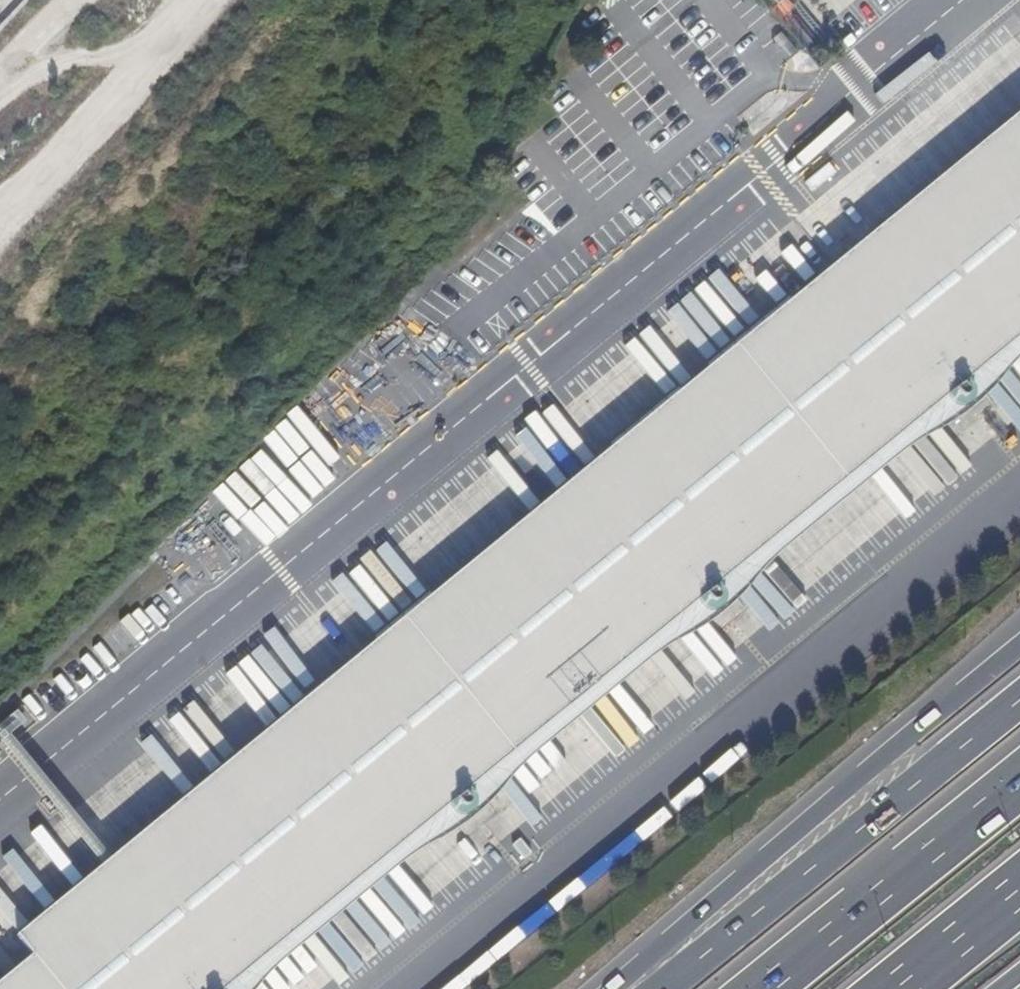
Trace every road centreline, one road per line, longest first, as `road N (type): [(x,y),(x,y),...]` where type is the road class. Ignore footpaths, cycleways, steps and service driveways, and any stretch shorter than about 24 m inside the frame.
road 1 (motorway): [(1019,646),(611,988)]
road 2 (motorway): [(1019,704),(663,988)]
road 3 (motorway): [(1019,786),(768,988)]
road 4 (motorway): [(892,988),(1019,885)]

